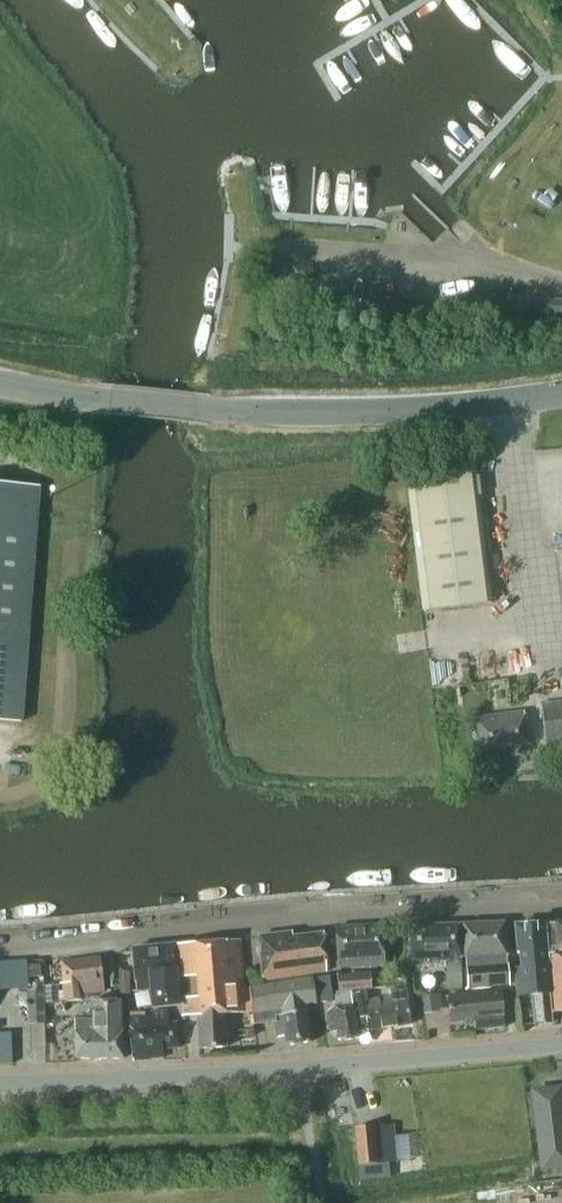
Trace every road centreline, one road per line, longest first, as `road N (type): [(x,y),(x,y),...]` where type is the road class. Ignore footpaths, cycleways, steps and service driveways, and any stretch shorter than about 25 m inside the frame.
road 1 (secondary): [(561,390),(428,405),(189,409),(0,385)]
road 2 (residential): [(561,900),(0,946)]
road 3 (tertiary): [(0,1084),(561,1044)]

